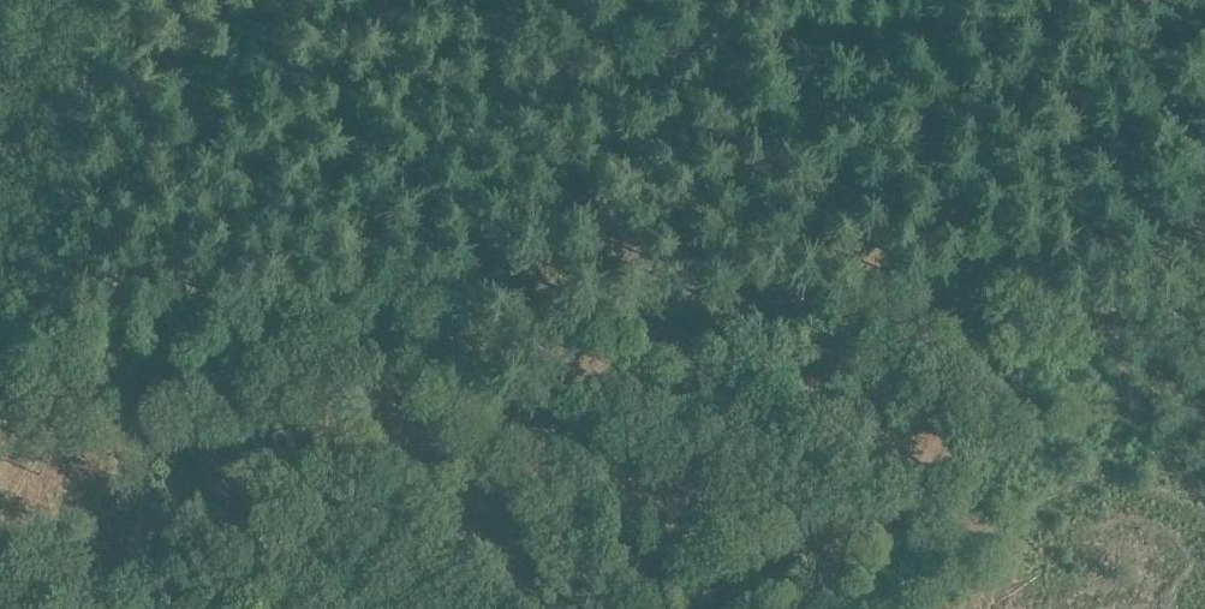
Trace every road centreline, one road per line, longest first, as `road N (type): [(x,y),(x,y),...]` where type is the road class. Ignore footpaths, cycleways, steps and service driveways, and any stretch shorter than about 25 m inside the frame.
road 1 (track): [(1204,311),(1147,319),(940,300),(569,311),(380,302),(213,315),(18,346)]
road 2 (track): [(94,0),(52,300),(18,346)]

